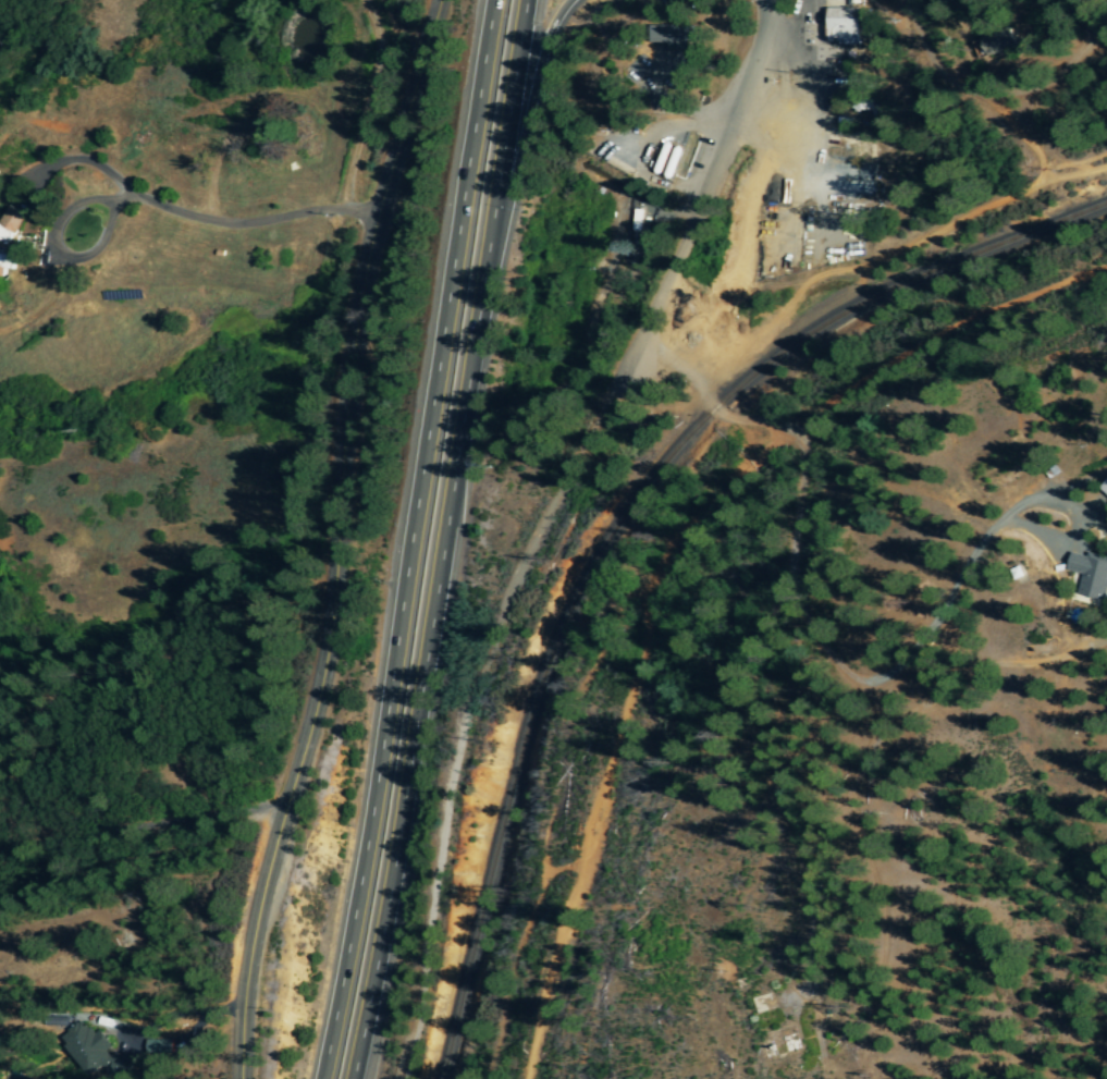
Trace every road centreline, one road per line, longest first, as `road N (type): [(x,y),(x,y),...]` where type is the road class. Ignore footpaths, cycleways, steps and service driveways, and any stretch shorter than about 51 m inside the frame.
road 1 (tertiary): [(239,1078),(248,949),(317,699),(329,626),(356,301),(437,0)]
road 2 (motorway): [(491,0),(344,965),(318,1078)]
road 3 (motorway): [(350,1078),(397,827),(524,0)]
road 4 (track): [(789,427),(686,519),(657,576),(529,1078)]
road 5 (track): [(789,427),(802,452),(788,603),(831,664),(854,682),(895,671),(989,530),(1014,507),(1059,499),(1095,522)]
road 6 (residential): [(638,368),(758,49),(767,0)]
road 7 (track): [(789,427),(899,353),(1106,260)]
road 8 (residential): [(1095,37),(1047,93),(1014,107),(991,106),(942,64),(915,0)]
road 9 (track): [(885,255),(1106,156)]
road 10 (motorway): [(491,219),(508,189),(545,39),(567,0)]
road 11 (track): [(709,367),(807,281),(885,255)]
road 12 (track): [(709,367),(702,391),(722,420),(789,427)]

